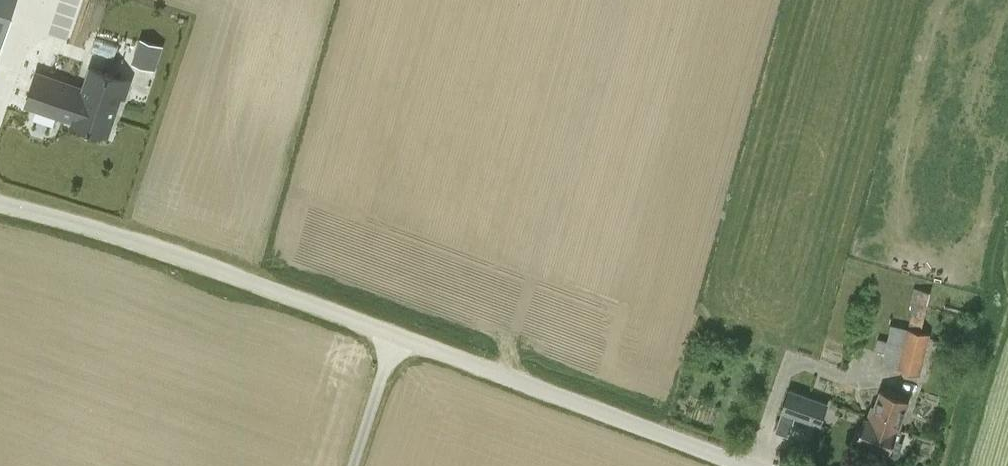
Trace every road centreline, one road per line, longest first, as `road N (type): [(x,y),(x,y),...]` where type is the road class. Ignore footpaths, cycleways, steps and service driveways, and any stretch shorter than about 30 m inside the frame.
road 1 (unclassified): [(756,465),(87,219),(0,195)]

